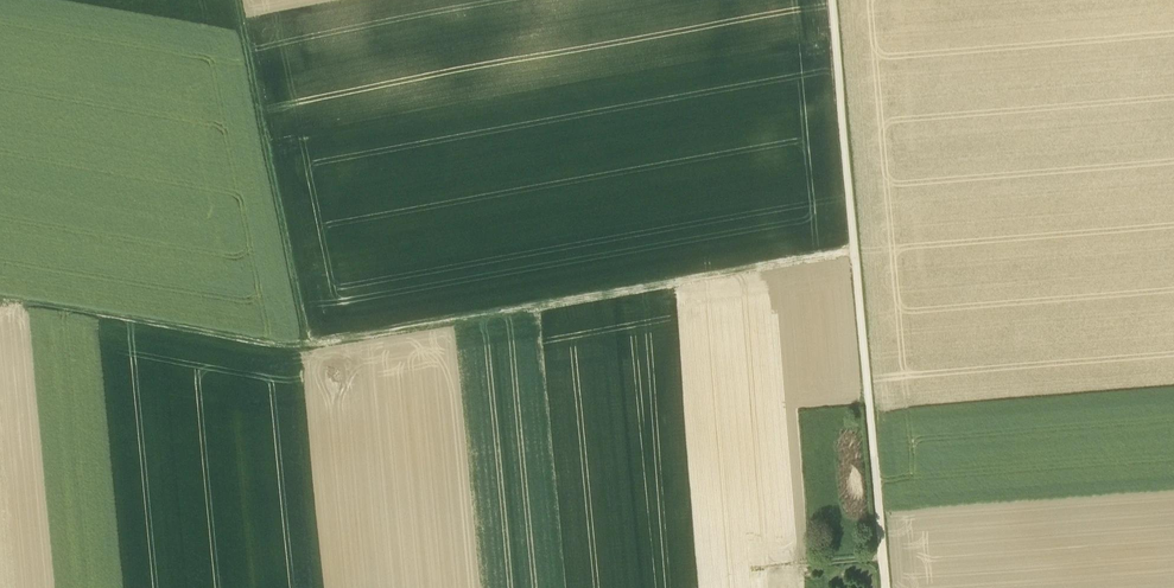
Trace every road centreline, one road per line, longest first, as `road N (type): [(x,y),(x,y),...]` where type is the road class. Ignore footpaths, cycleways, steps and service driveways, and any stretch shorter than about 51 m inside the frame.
road 1 (track): [(855,252),(304,345),(0,294)]
road 2 (track): [(885,587),(832,0)]
road 3 (track): [(304,345),(237,0)]

